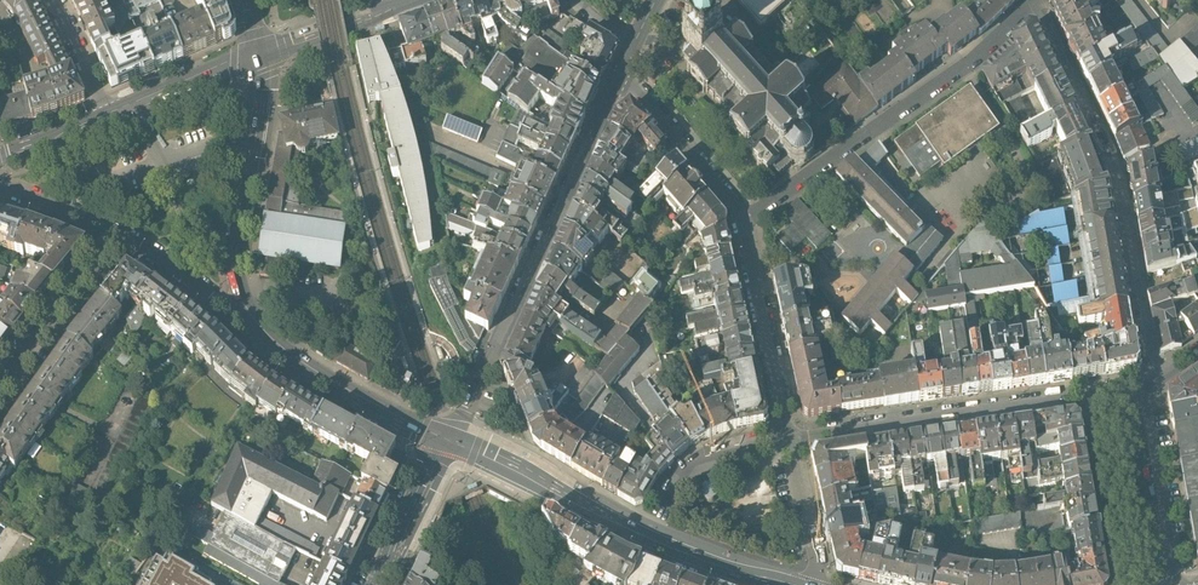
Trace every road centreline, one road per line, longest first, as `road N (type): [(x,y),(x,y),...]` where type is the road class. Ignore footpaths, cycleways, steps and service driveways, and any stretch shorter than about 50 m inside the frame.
road 1 (tertiary): [(623,69),(451,441)]
road 2 (residential): [(1153,386),(1118,165),(1035,0)]
road 3 (residential): [(1033,0),(960,66),(743,220)]
road 4 (residential): [(1088,395),(791,444)]
road 5 (primary): [(258,52),(262,88),(233,257),(239,291),(268,335)]
road 6 (primary): [(779,584),(552,489)]
road 7 (residential): [(743,220),(791,444)]
road 8 (primary): [(268,335),(322,375),(451,441)]
road 9 (residential): [(1177,584),(1153,386)]
road 10 (residential): [(122,235),(0,390)]
road 11 (residential): [(623,69),(743,220)]
road 12 (residential): [(1088,395),(1121,584)]
road 13 (primary): [(122,235),(268,335)]
road 14 (primary): [(108,114),(258,52)]
road 15 (primary): [(377,584),(451,441)]
road 16 (residential): [(791,444),(703,464),(664,507)]
road 17 (tertiary): [(258,52),(393,5)]
road 18 (residential): [(818,584),(791,444)]
road 19 (primary): [(0,185),(122,235)]
road 20 (residential): [(108,114),(56,0)]

